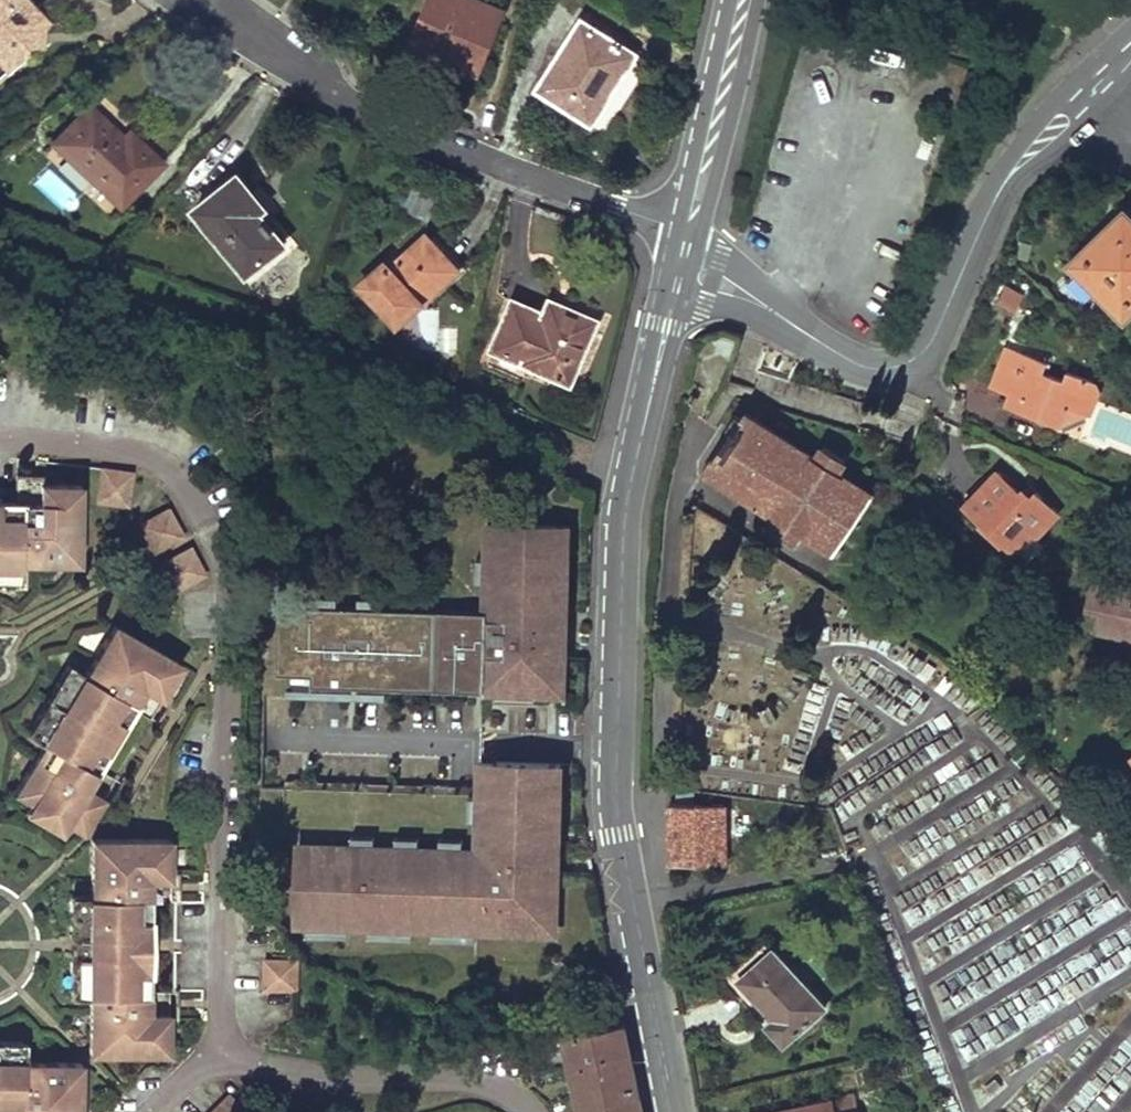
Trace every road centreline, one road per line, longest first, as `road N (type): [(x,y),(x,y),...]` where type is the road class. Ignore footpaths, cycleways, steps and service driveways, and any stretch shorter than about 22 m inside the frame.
road 1 (residential): [(648,407),(623,533),(616,805),(673,1111)]
road 2 (residential): [(679,231),(514,174),(354,105),(193,0)]
road 3 (residential): [(1099,78),(1008,178),(923,352),(886,370),(860,367),(771,311)]
road 4 (residential): [(698,245),(758,0)]
road 5 (residential): [(730,0),(679,231)]
road 6 (residential): [(667,281),(648,407)]

